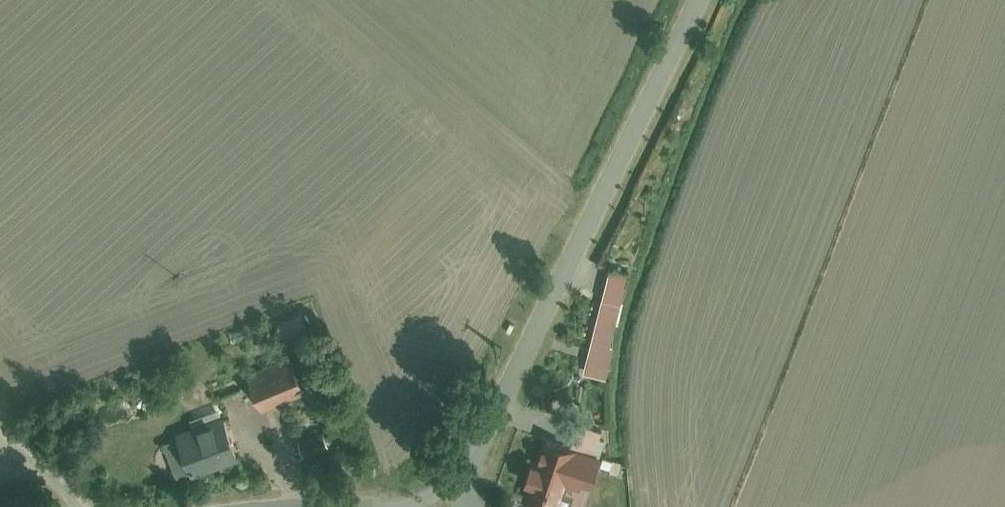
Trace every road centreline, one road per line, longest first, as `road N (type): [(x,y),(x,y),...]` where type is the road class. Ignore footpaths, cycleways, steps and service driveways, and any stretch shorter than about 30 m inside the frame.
road 1 (residential): [(693,0),(569,250),(457,506)]

